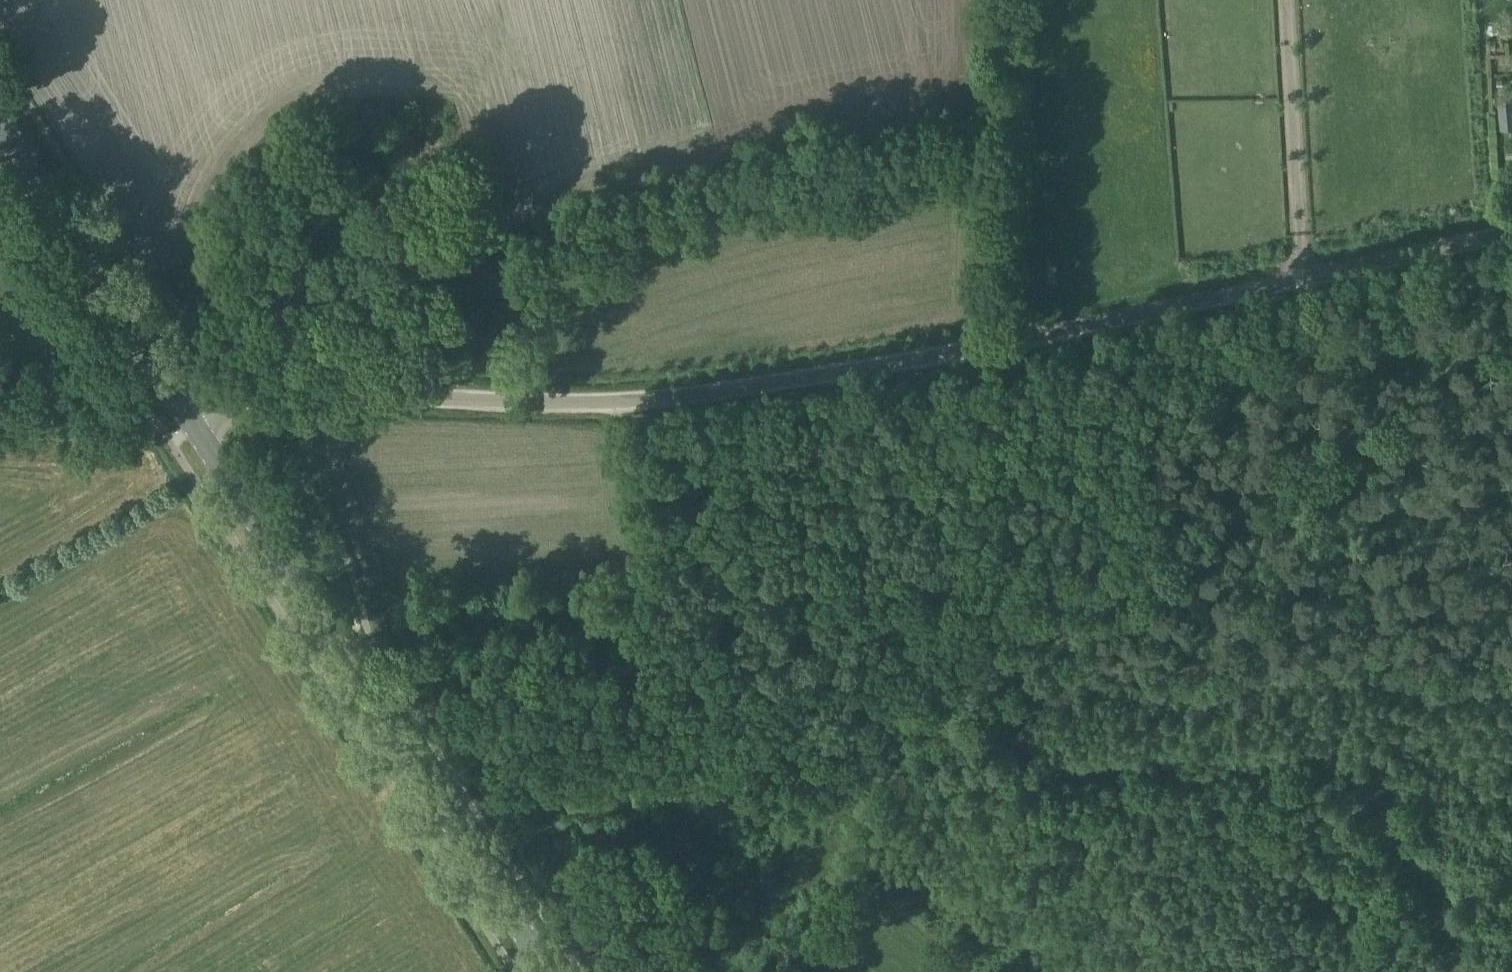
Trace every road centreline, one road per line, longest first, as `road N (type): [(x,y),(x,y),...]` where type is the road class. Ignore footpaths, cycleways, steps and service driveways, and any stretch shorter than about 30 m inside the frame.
road 1 (unclassified): [(189,429),(245,409),(383,399),(626,406),(760,395),(1511,236)]
road 2 (secondary): [(541,971),(189,429)]
road 3 (secondary): [(189,429),(0,127)]

